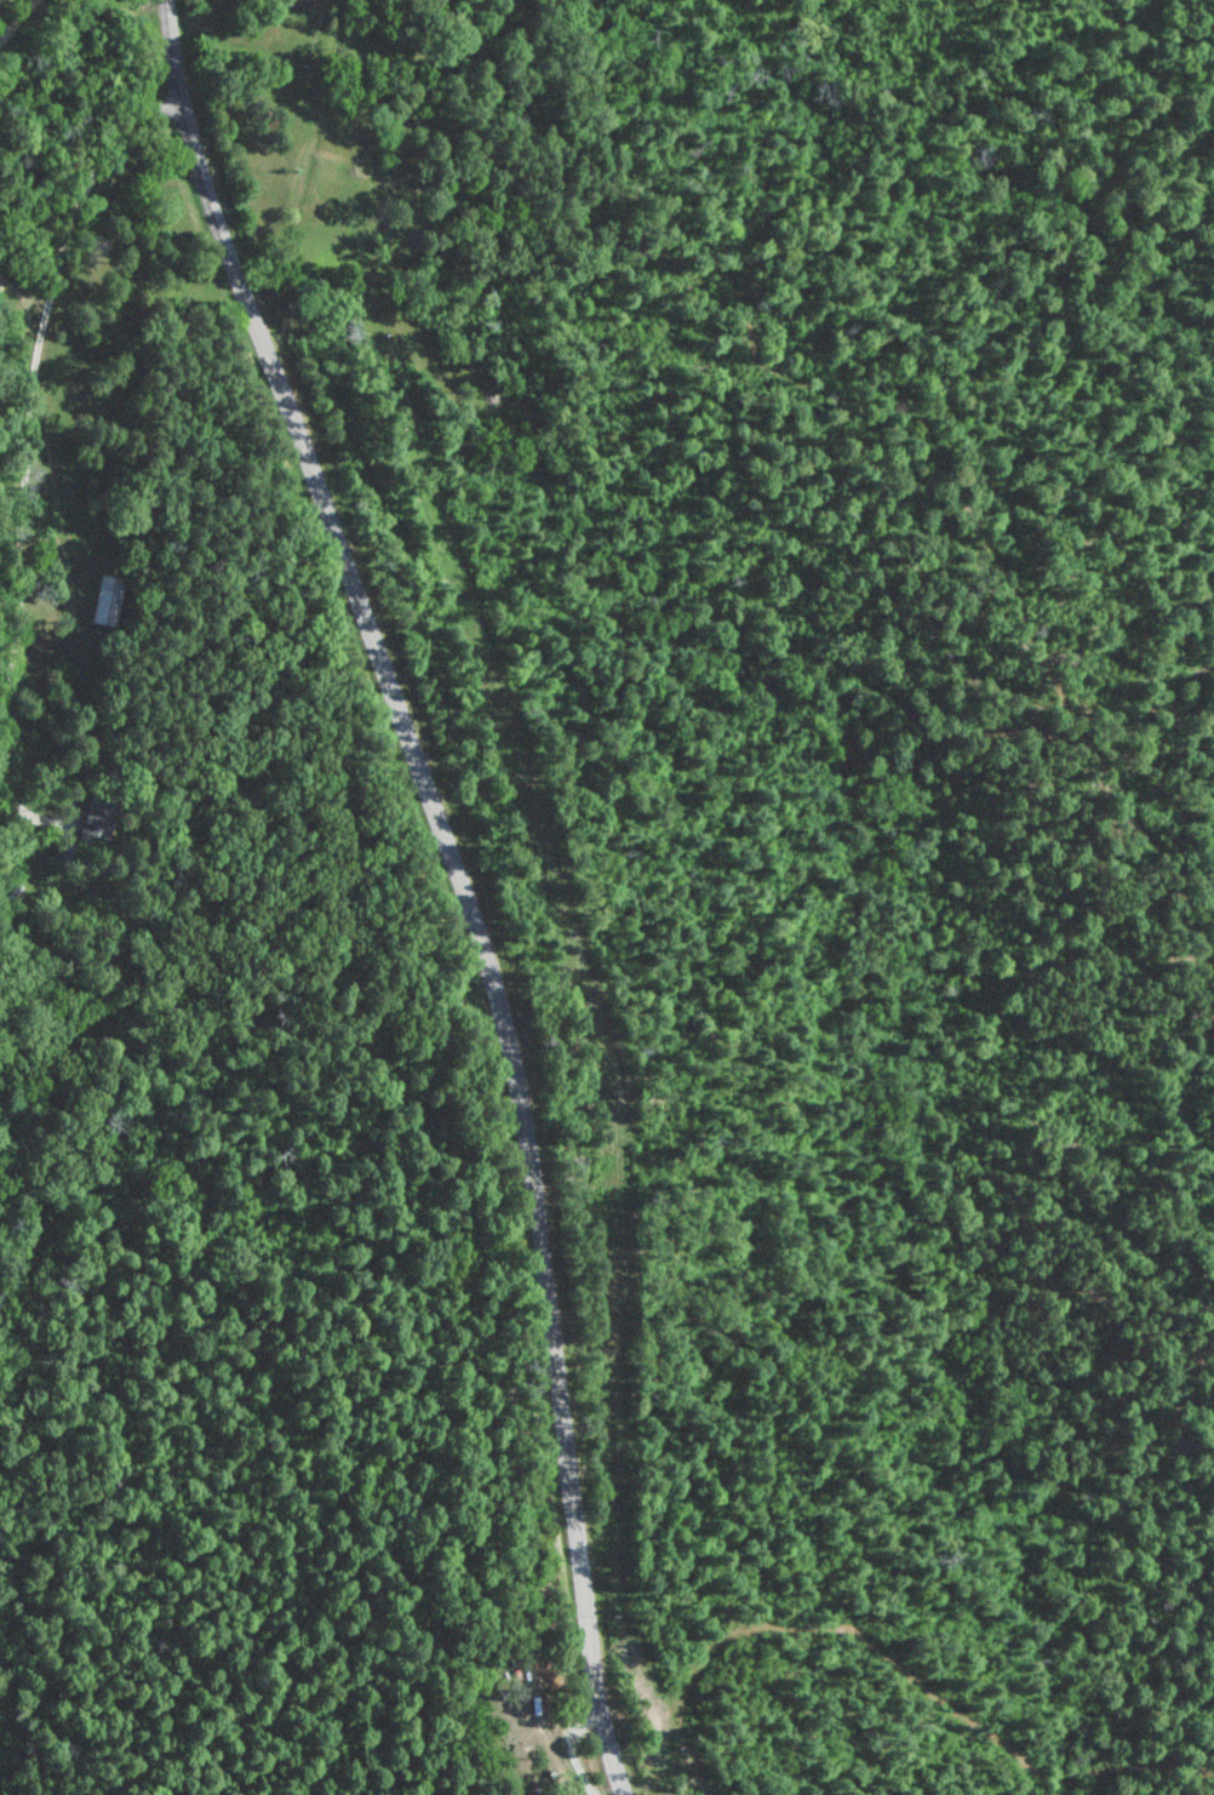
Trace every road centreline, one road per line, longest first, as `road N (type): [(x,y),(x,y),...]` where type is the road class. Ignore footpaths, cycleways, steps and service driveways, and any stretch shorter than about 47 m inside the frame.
road 1 (tertiary): [(614,1794),(583,1651),(499,1024),(254,325),(182,99),(167,0)]

